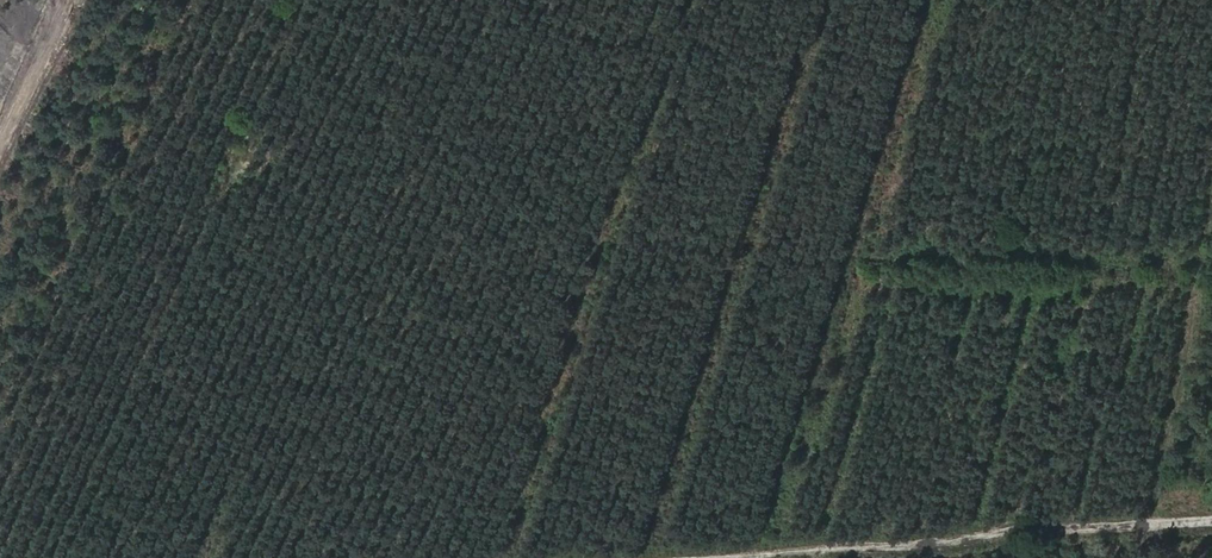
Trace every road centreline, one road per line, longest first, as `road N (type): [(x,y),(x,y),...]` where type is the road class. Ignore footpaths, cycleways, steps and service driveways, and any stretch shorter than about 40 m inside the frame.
road 1 (track): [(1211,523),(714,557)]
road 2 (track): [(65,0),(0,142)]

